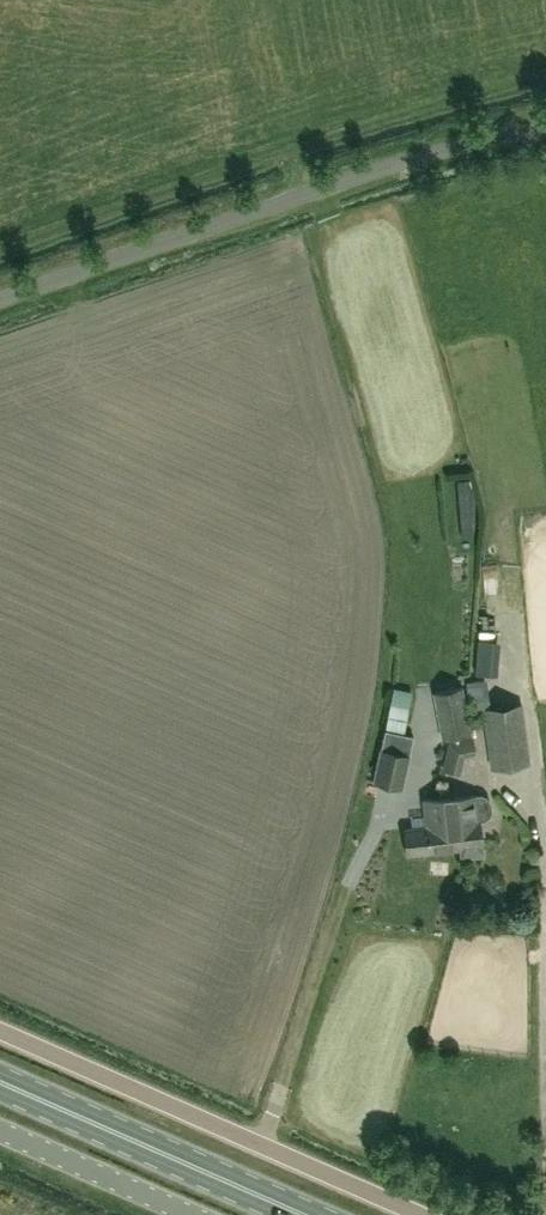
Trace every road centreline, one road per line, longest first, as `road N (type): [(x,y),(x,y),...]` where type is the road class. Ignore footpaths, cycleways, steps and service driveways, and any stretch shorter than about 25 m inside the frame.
road 1 (unclassified): [(0,299),(399,161),(545,128)]
road 2 (unclassified): [(0,1032),(419,1214)]
road 3 (primary): [(0,1081),(304,1214)]
road 4 (unclassified): [(194,1214),(0,1129)]

